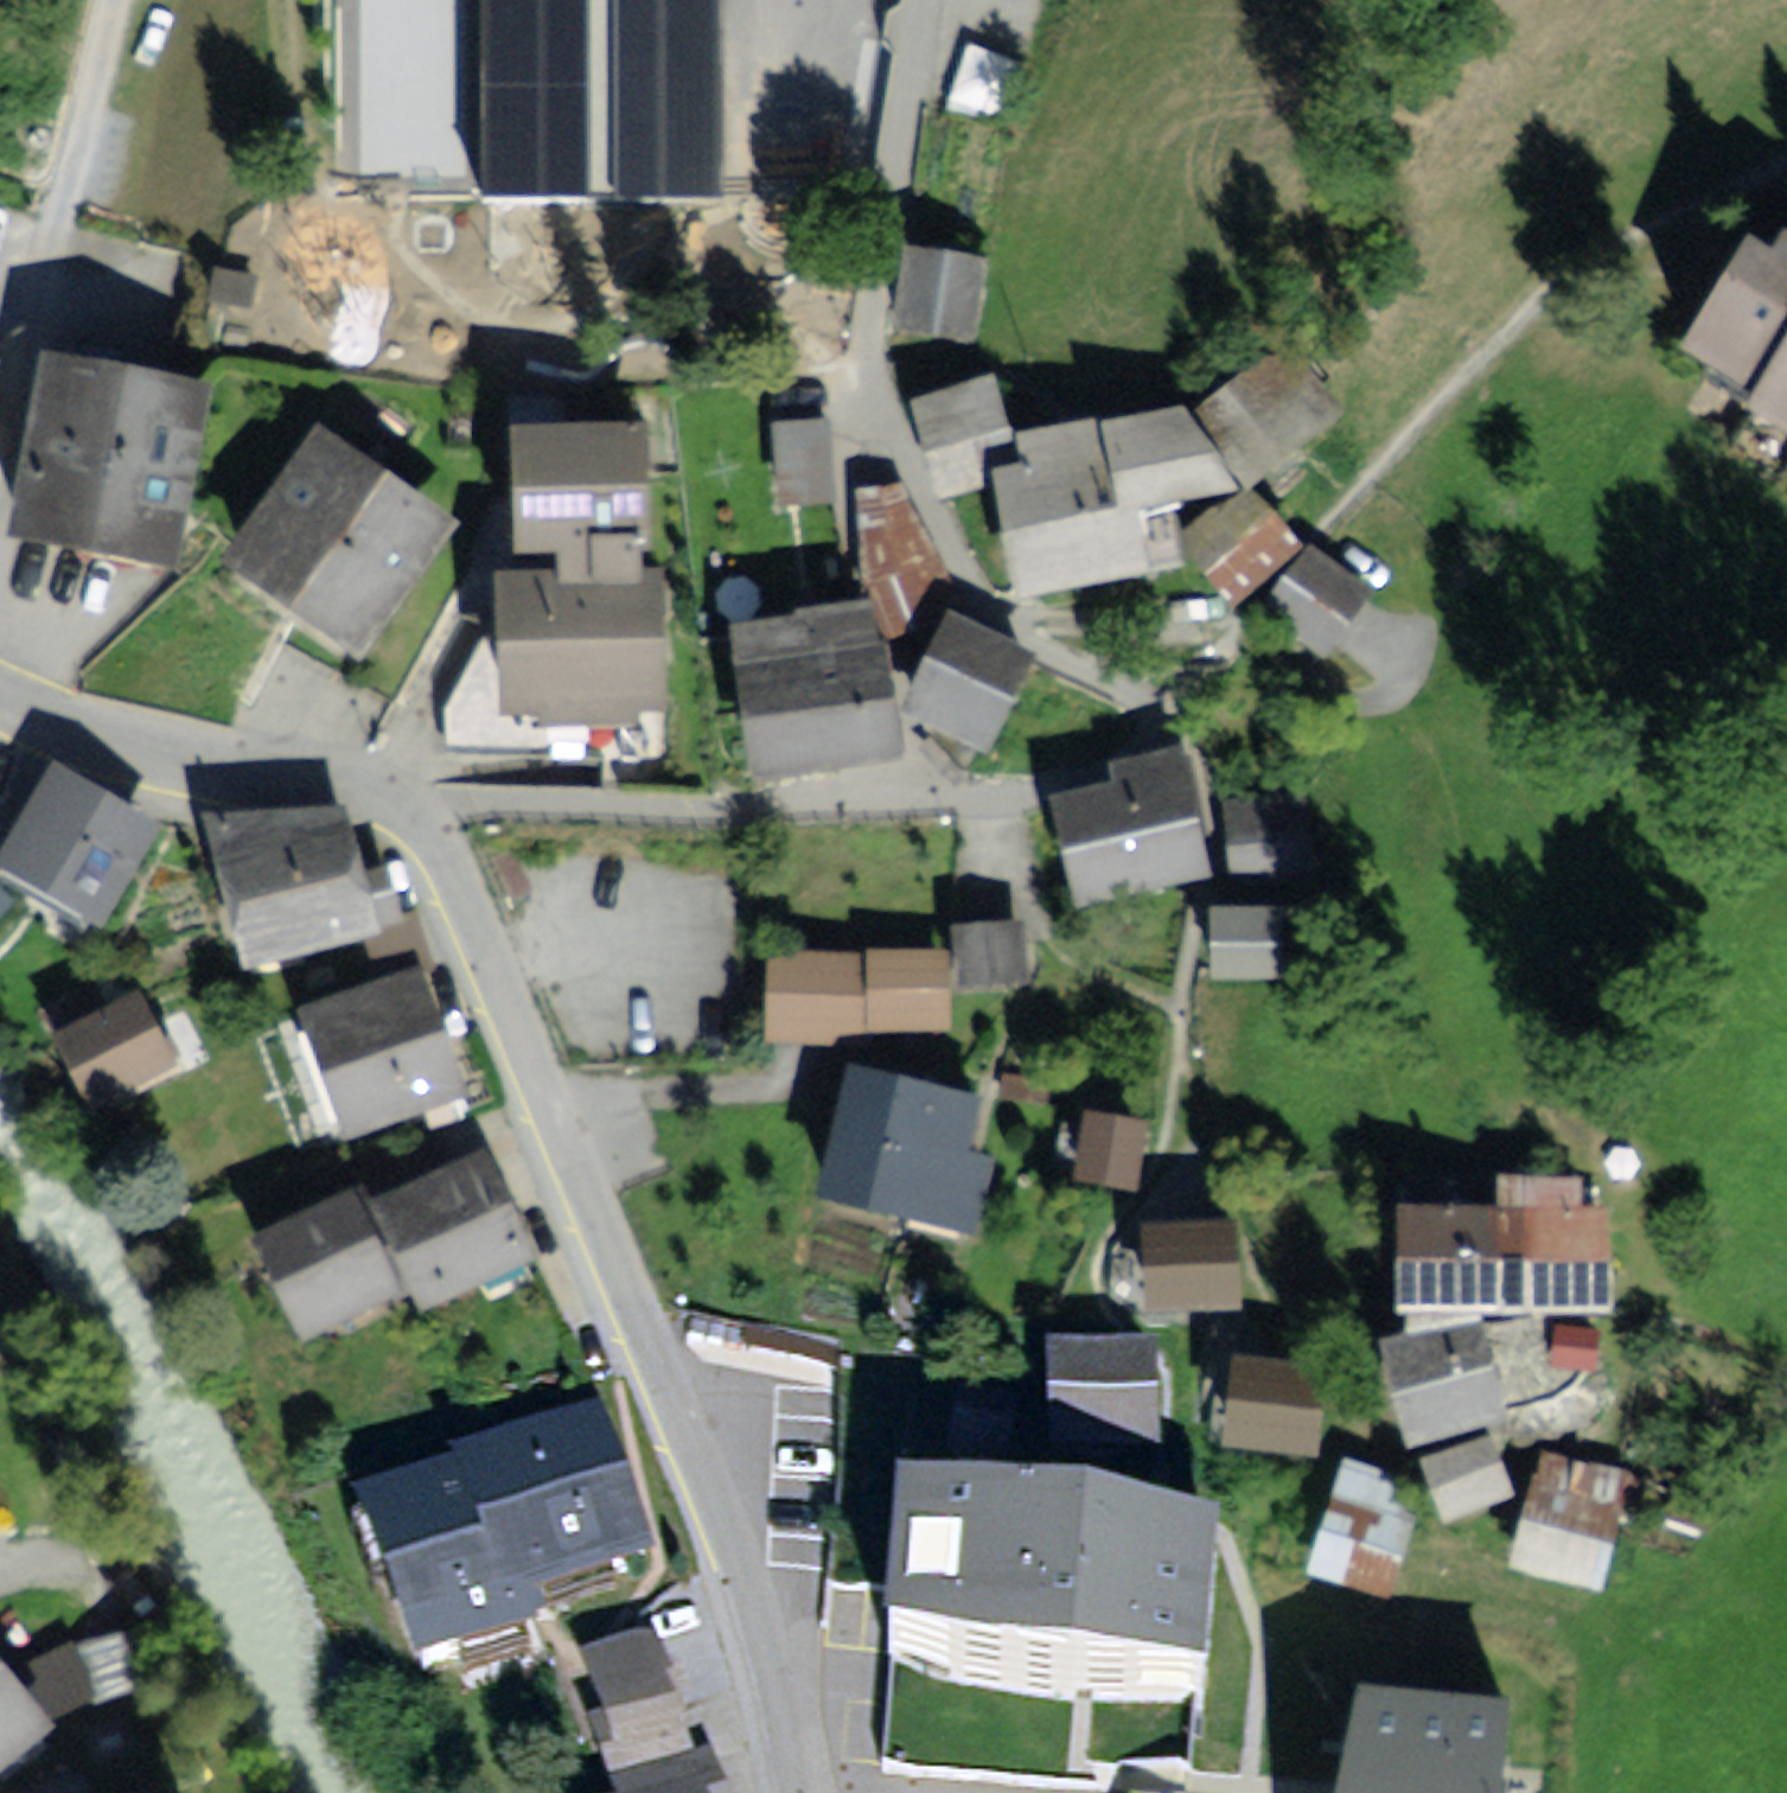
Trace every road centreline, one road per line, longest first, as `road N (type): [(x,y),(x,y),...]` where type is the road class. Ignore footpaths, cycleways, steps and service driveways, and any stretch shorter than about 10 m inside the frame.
road 1 (residential): [(384,772),(440,843),(531,1038),(775,1694),(797,1792)]
road 2 (residential): [(384,772),(995,775)]
road 3 (residential): [(0,685),(208,755),(384,772)]
road 4 (residential): [(864,379),(926,0)]

